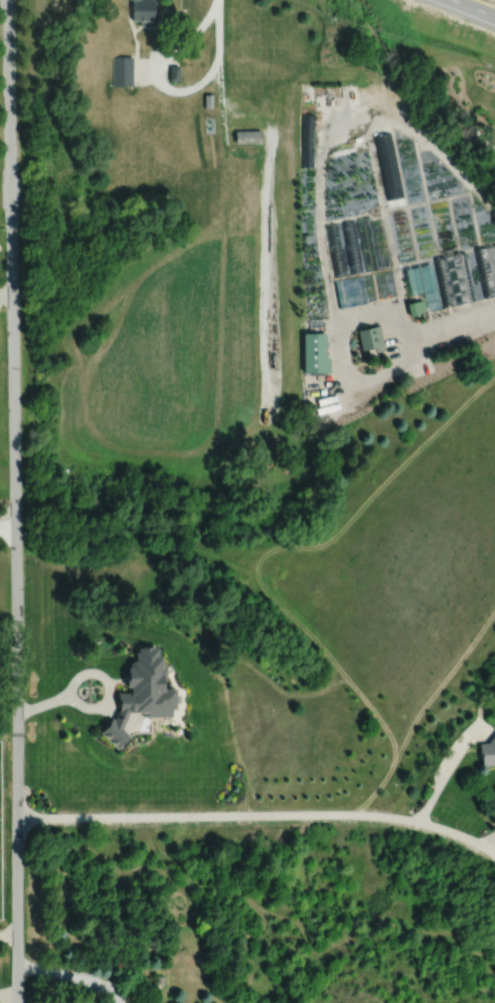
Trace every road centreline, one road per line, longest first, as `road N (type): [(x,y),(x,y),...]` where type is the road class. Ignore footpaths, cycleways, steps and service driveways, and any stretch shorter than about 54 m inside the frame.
road 1 (residential): [(6,0),(21,1002)]
road 2 (residential): [(21,819),(399,816),(474,844),(494,860)]

